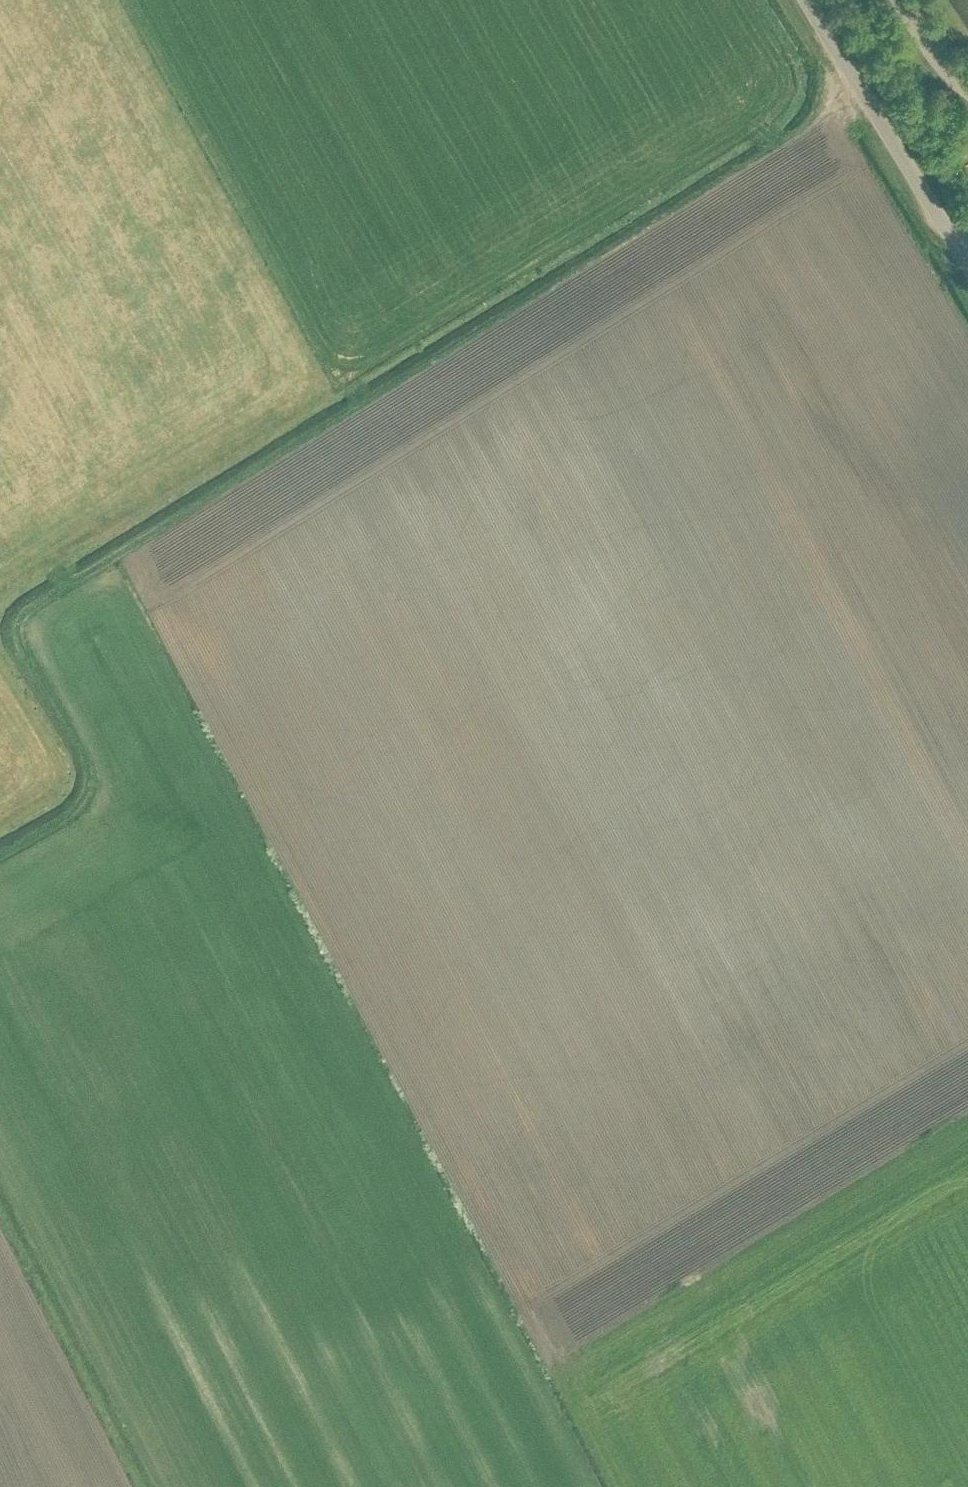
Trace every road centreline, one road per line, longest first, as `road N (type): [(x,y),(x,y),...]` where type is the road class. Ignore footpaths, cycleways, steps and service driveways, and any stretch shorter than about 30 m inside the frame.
road 1 (unclassified): [(967,261),(808,0)]

